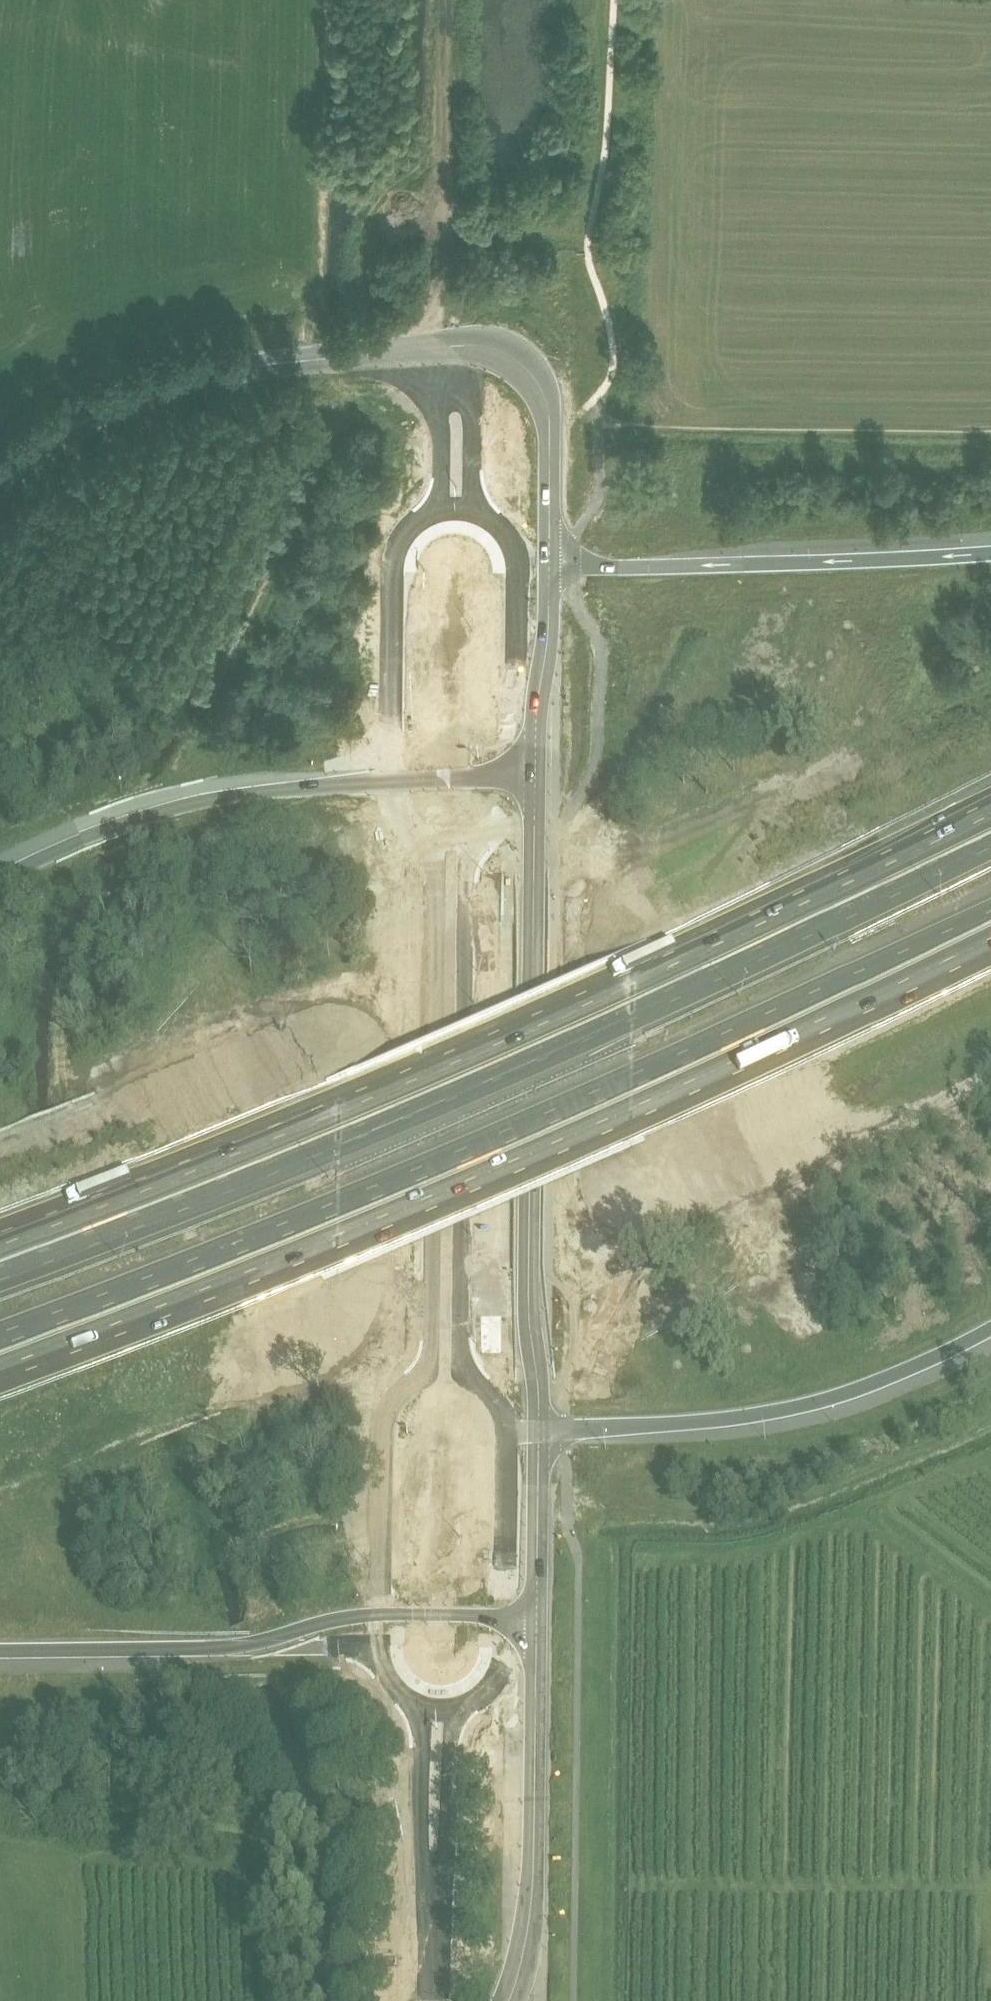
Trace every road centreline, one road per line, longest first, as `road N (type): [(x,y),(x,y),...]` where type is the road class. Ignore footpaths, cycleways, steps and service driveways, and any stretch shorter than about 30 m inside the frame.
road 1 (motorway): [(990,826),(633,999),(0,1260)]
road 2 (motorway): [(0,1349),(632,1091),(990,920)]
road 3 (secondary): [(391,782),(396,813),(434,871),(435,1054),(431,1358),(423,1379),(389,1411),(381,1647)]
road 4 (secondary): [(505,1431),(460,1360),(462,1044),(466,864),(511,797),(515,569)]
road 5 (motorway): [(505,1431),(777,1412),(881,1381),(990,1328)]
road 6 (motorway): [(990,554),(515,569)]
road 7 (secondary): [(0,487),(42,448),(96,415),(227,370),(372,356),(432,374)]
road 8 (motorway): [(391,782),(264,792),(168,811),(0,876)]
road 9 (motorway): [(0,1651),(381,1647)]
road 10 (secondary): [(452,1709),(484,1694),(500,1668),(505,1431)]
road 11 (secondary): [(435,514),(409,530),(394,558),(391,782)]
road 12 (secondary): [(420,1706),(422,1846),(432,1885)]
road 13 (secondary): [(432,1885),(448,1849),(452,1709)]
road 14 (secondary): [(480,515),(471,495),(471,418),(459,395),(432,374)]
road 15 (secondary): [(432,374),(441,423),(435,514)]

